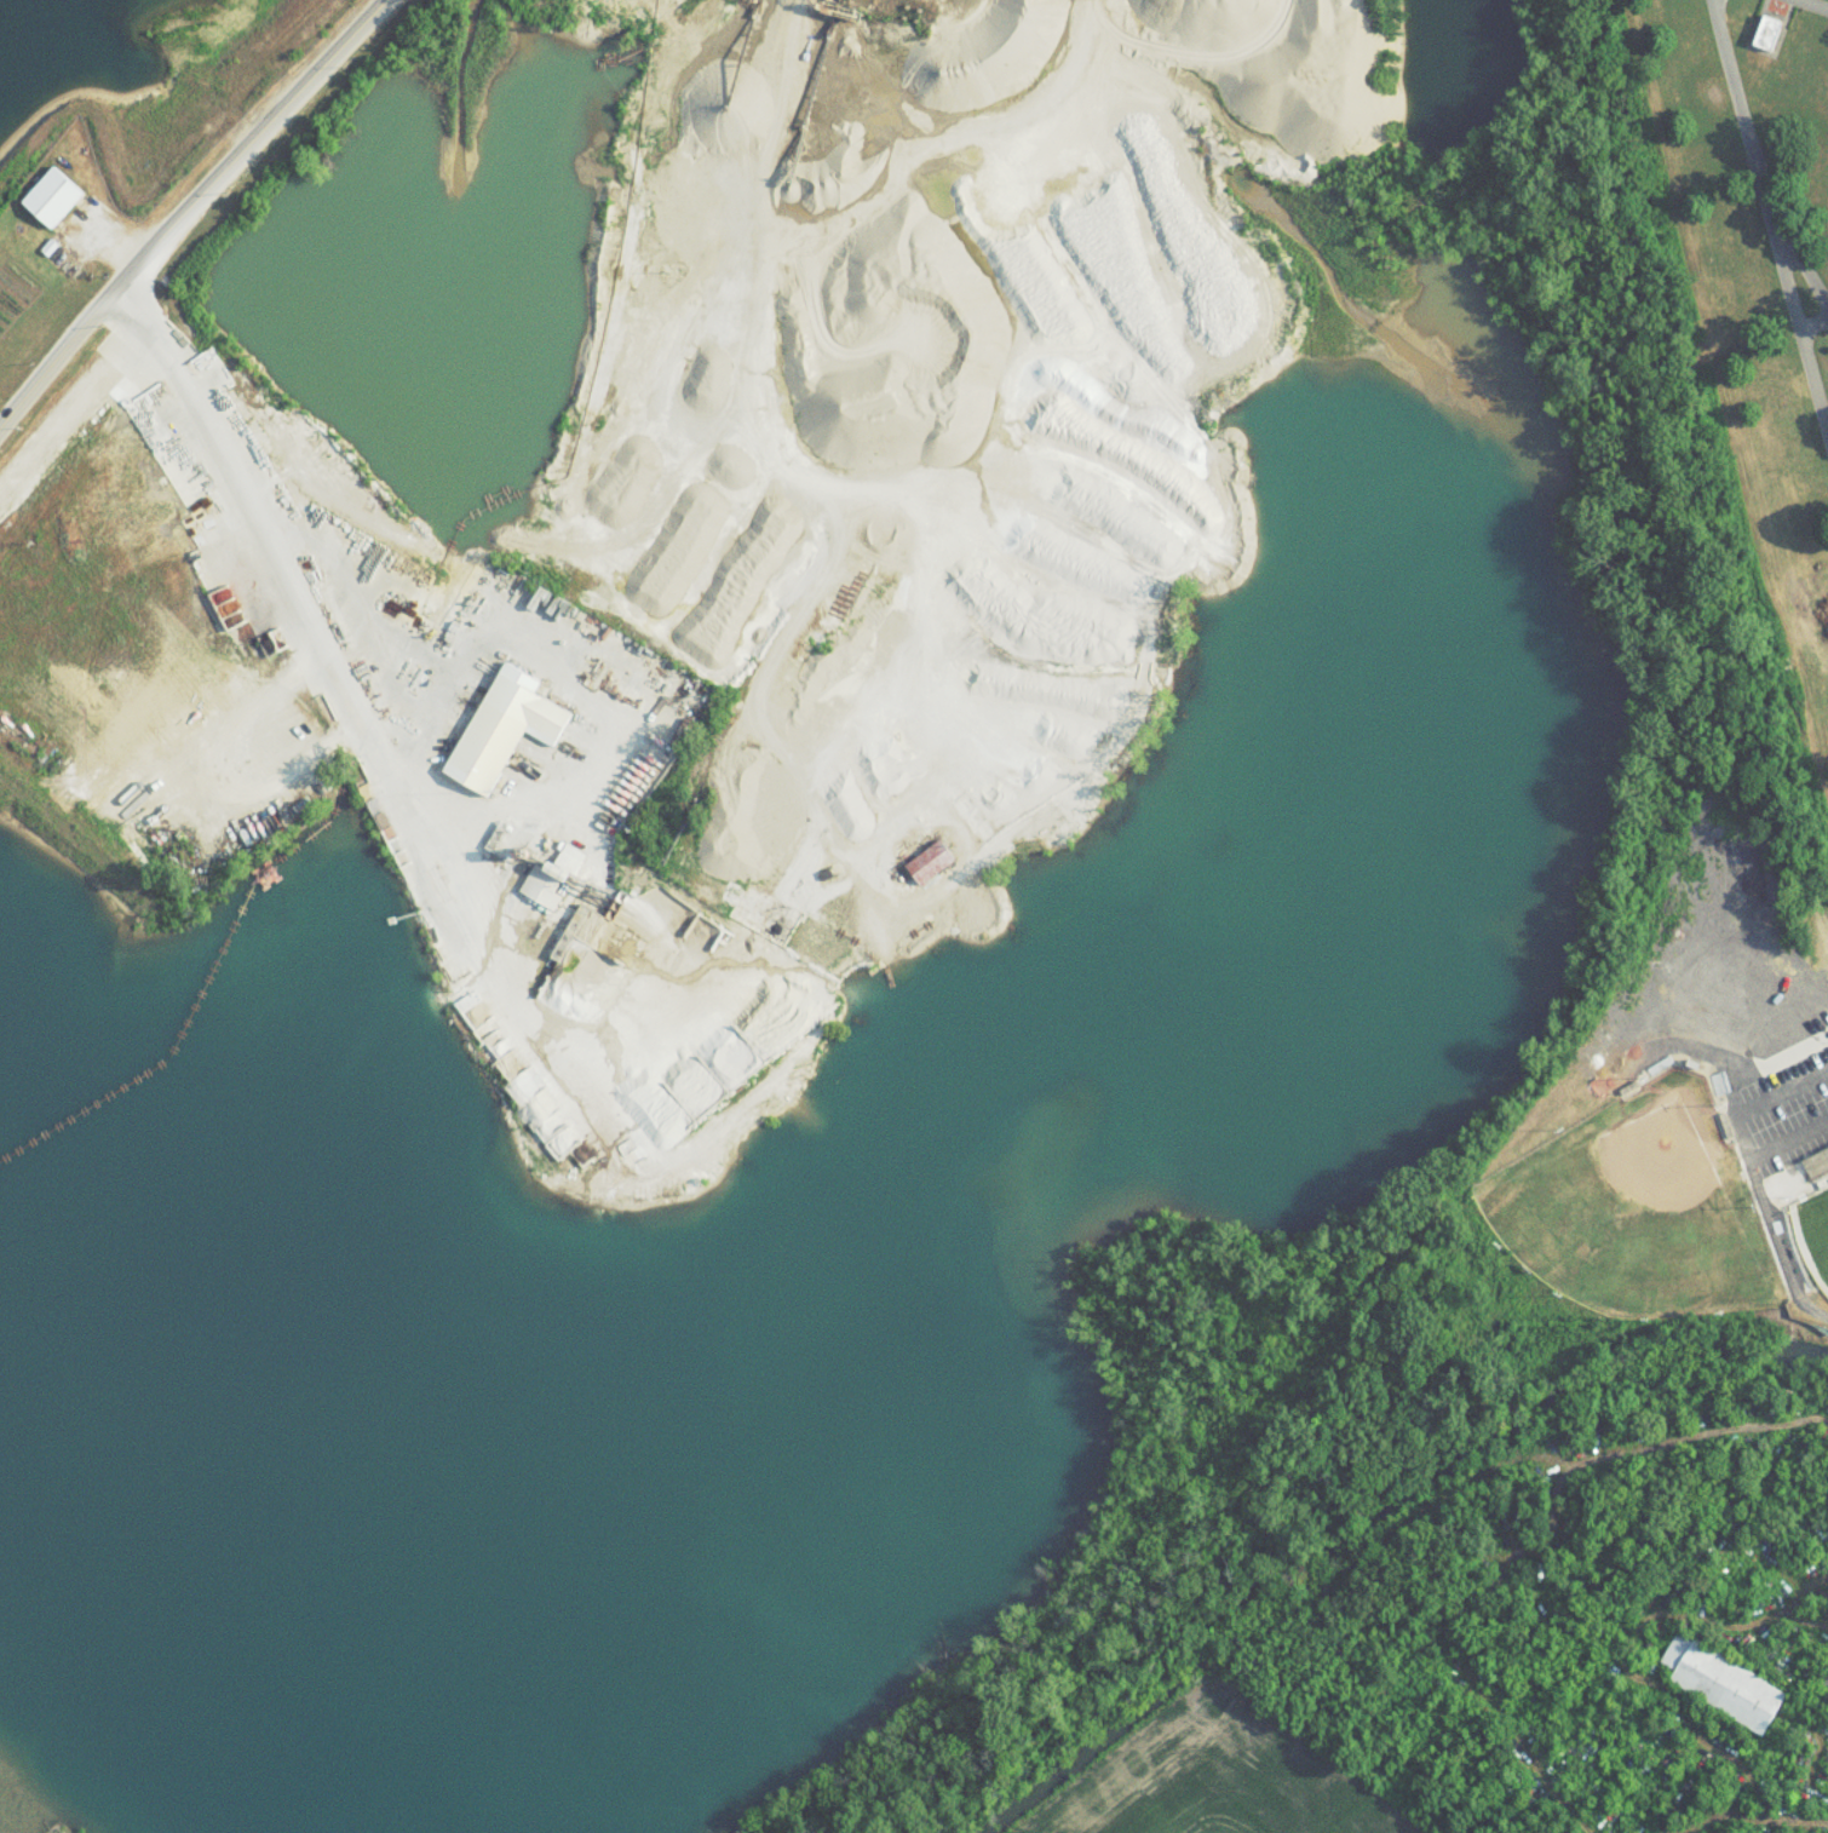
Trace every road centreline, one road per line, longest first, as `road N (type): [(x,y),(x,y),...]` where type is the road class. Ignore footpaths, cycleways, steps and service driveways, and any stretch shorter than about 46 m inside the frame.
road 1 (tertiary): [(0,438),(372,0)]
road 2 (residential): [(1717,1061),(1803,1312),(1827,1321)]
road 3 (residential): [(1827,1057),(1807,1078),(1663,1048),(1619,1078)]

